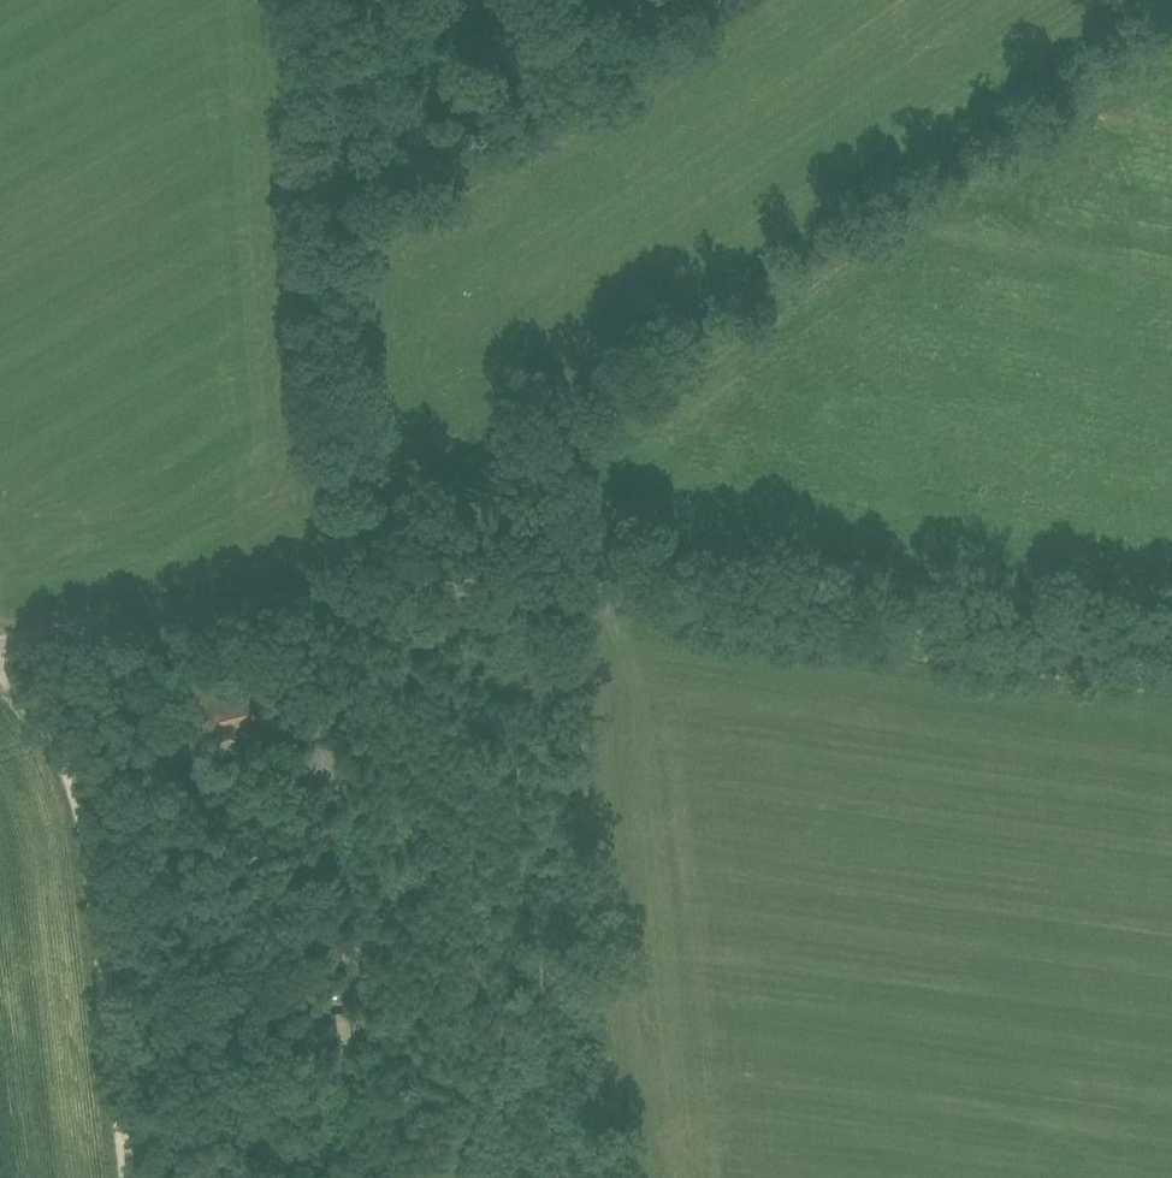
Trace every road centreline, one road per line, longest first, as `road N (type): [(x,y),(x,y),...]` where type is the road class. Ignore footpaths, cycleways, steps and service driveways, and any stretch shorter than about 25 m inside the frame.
road 1 (unclassified): [(0,644),(335,596),(509,586),(1171,675)]
road 2 (track): [(0,673),(53,735),(104,842),(120,920),(141,1177)]

